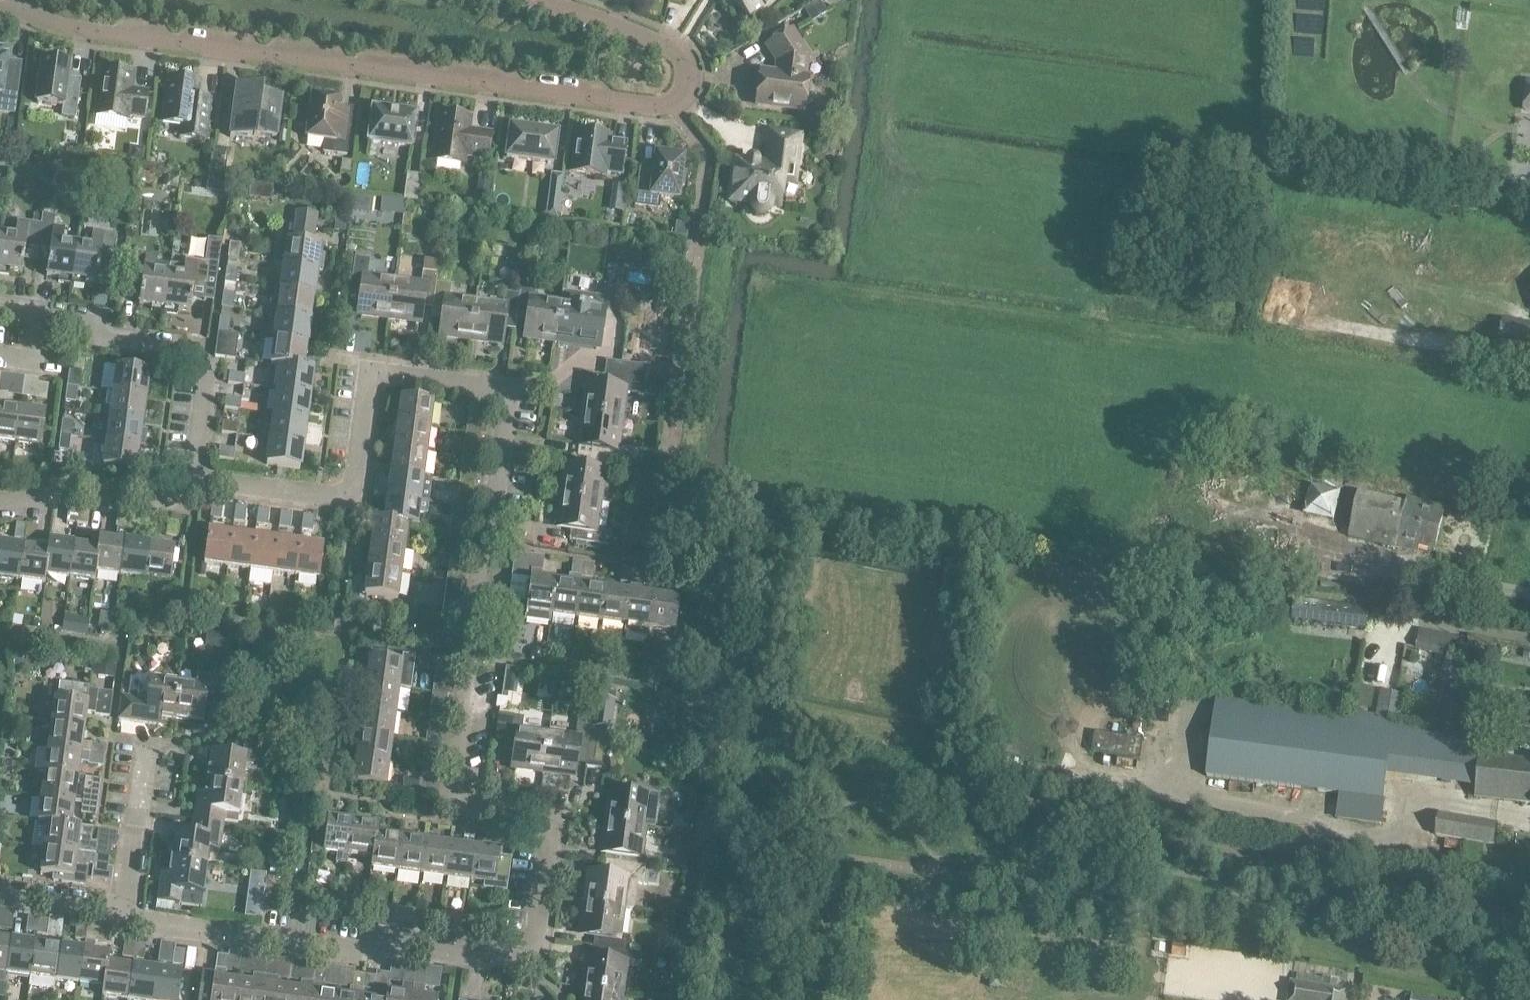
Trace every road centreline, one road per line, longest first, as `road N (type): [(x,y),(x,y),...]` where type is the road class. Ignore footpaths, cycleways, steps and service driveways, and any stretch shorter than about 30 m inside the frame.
road 1 (residential): [(128,904),(151,921),(358,952),(386,943),(517,961),(536,949),(550,834),(539,818),(468,807),(456,792),(510,389),(371,370),(355,483),(338,498),(193,475)]
road 2 (residential): [(514,0),(681,53),(695,74),(688,92),(661,108),(60,26),(12,4)]
road 3 (residential): [(193,475),(201,343),(120,321),(0,323)]
road 4 (residential): [(0,501),(89,484),(165,496),(193,475)]
road 5 (residential): [(128,904),(147,744)]
road 6 (residential): [(128,904),(0,890)]

